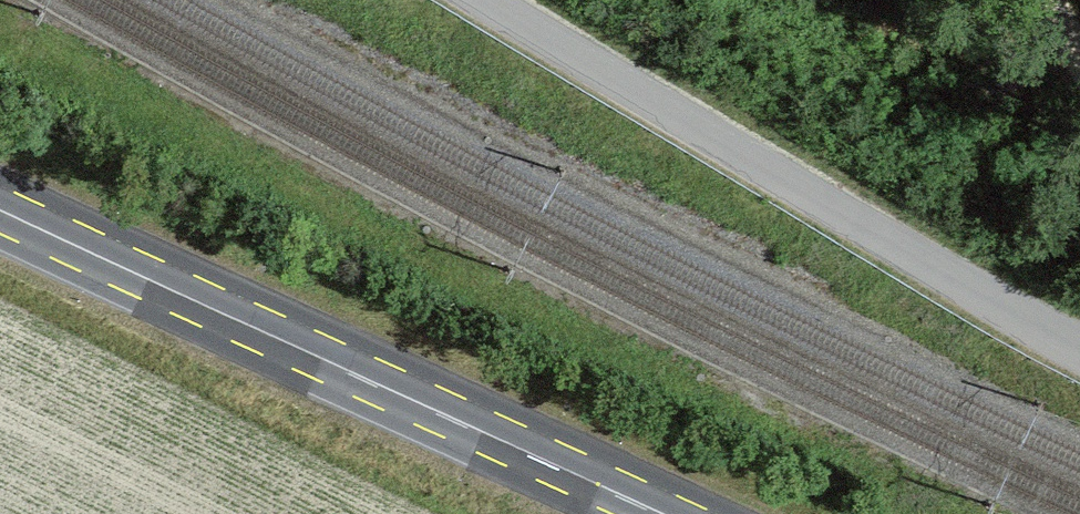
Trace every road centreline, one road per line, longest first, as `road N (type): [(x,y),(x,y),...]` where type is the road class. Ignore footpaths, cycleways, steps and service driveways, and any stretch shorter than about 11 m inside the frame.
road 1 (secondary): [(659,513),(0,211)]
road 2 (unclassified): [(462,0),(1013,318),(1079,349)]

